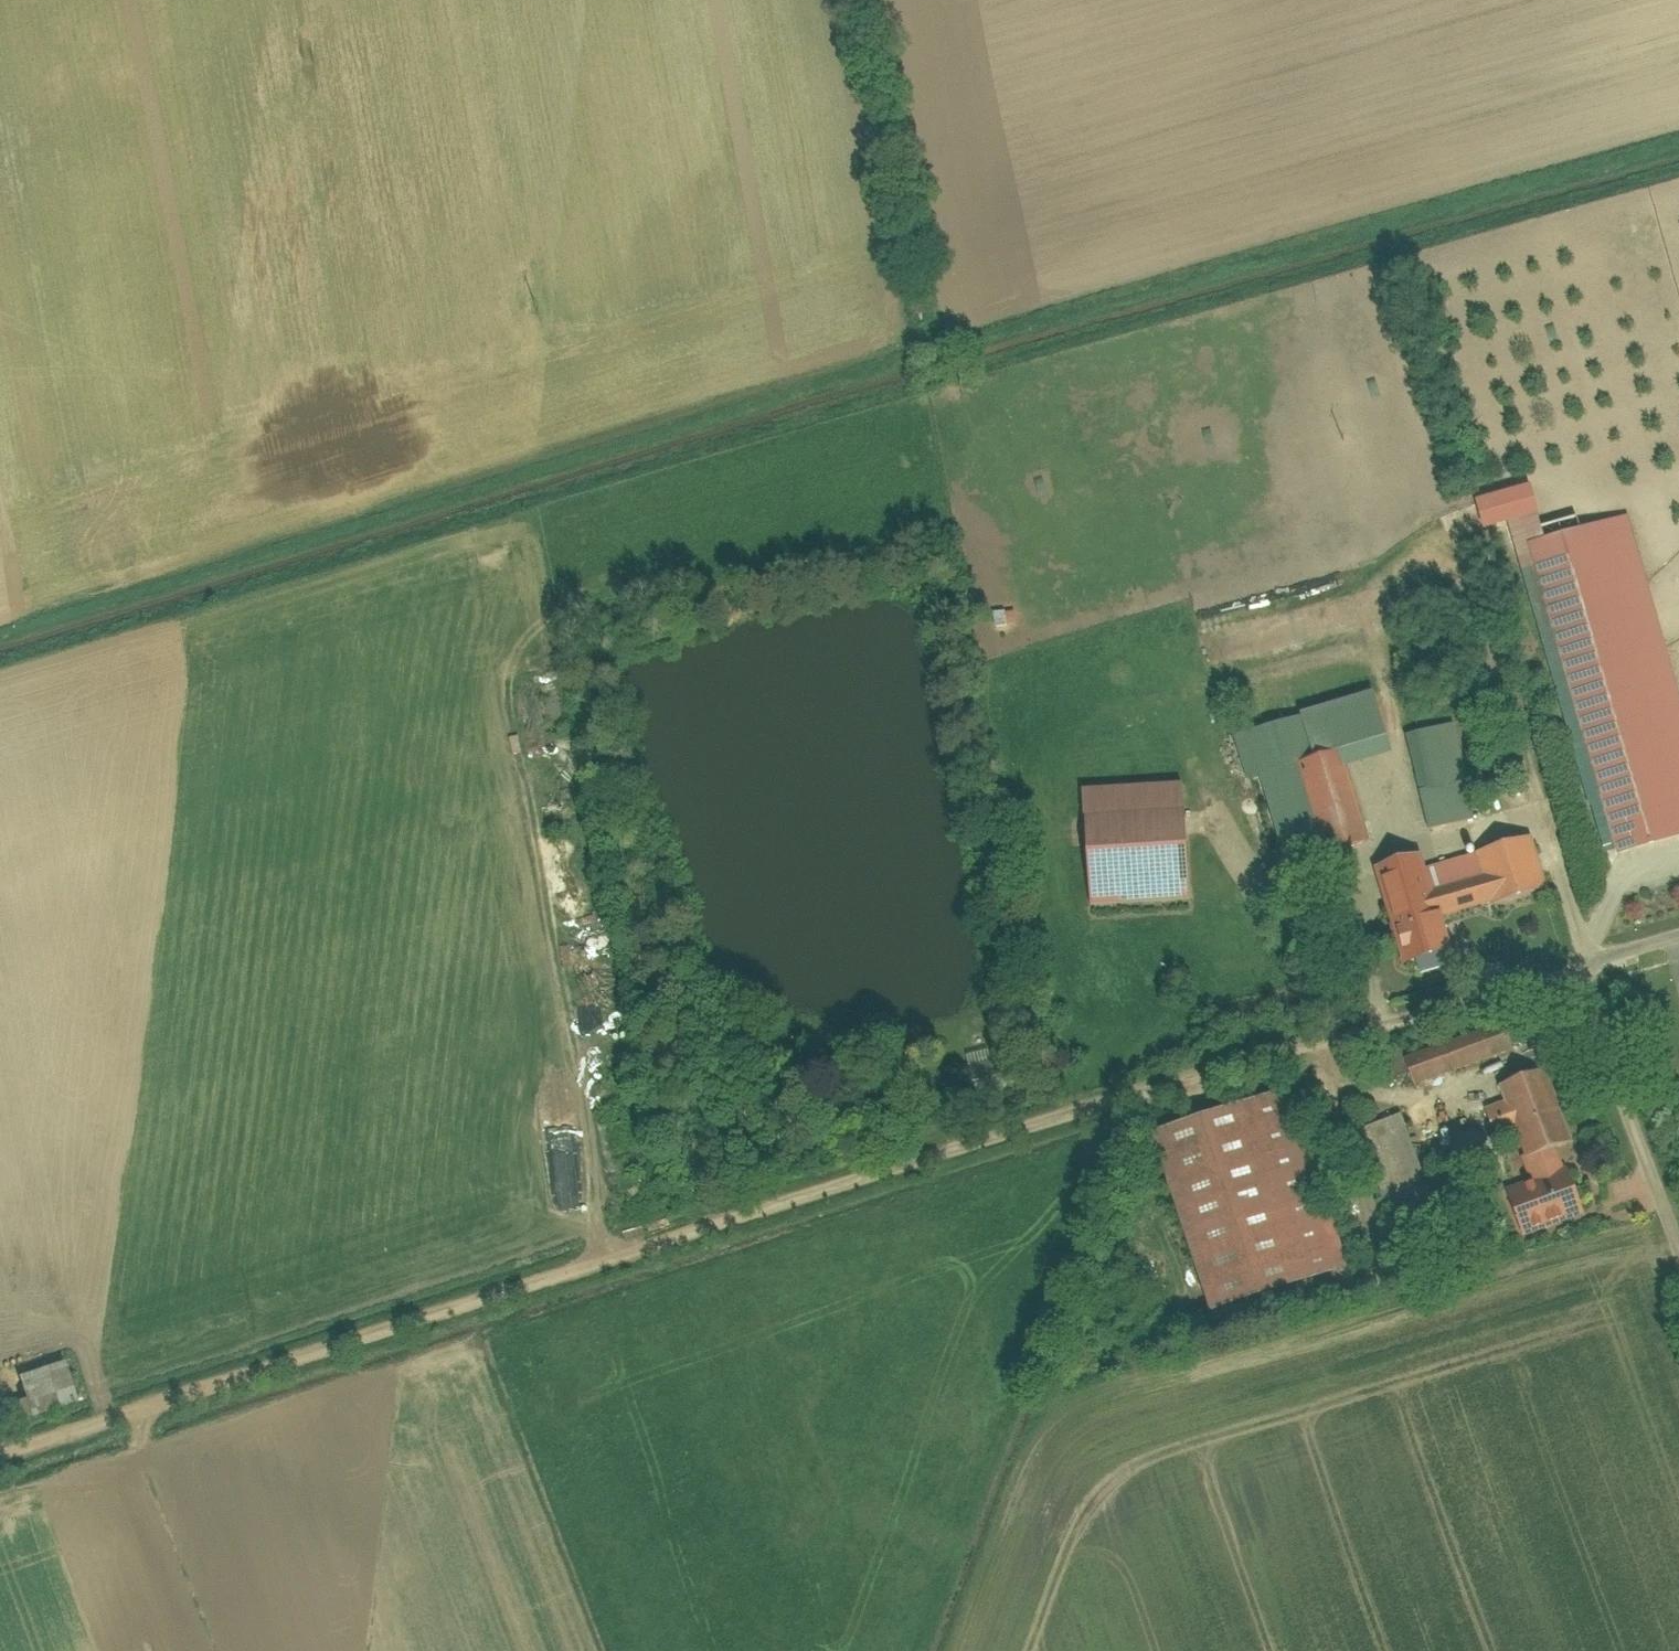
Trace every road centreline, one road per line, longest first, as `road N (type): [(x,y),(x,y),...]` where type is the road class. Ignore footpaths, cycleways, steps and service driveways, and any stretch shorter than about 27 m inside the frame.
road 1 (unclassified): [(1568,971),(655,1231),(0,1438)]
road 2 (residential): [(1568,971),(1678,1264)]

